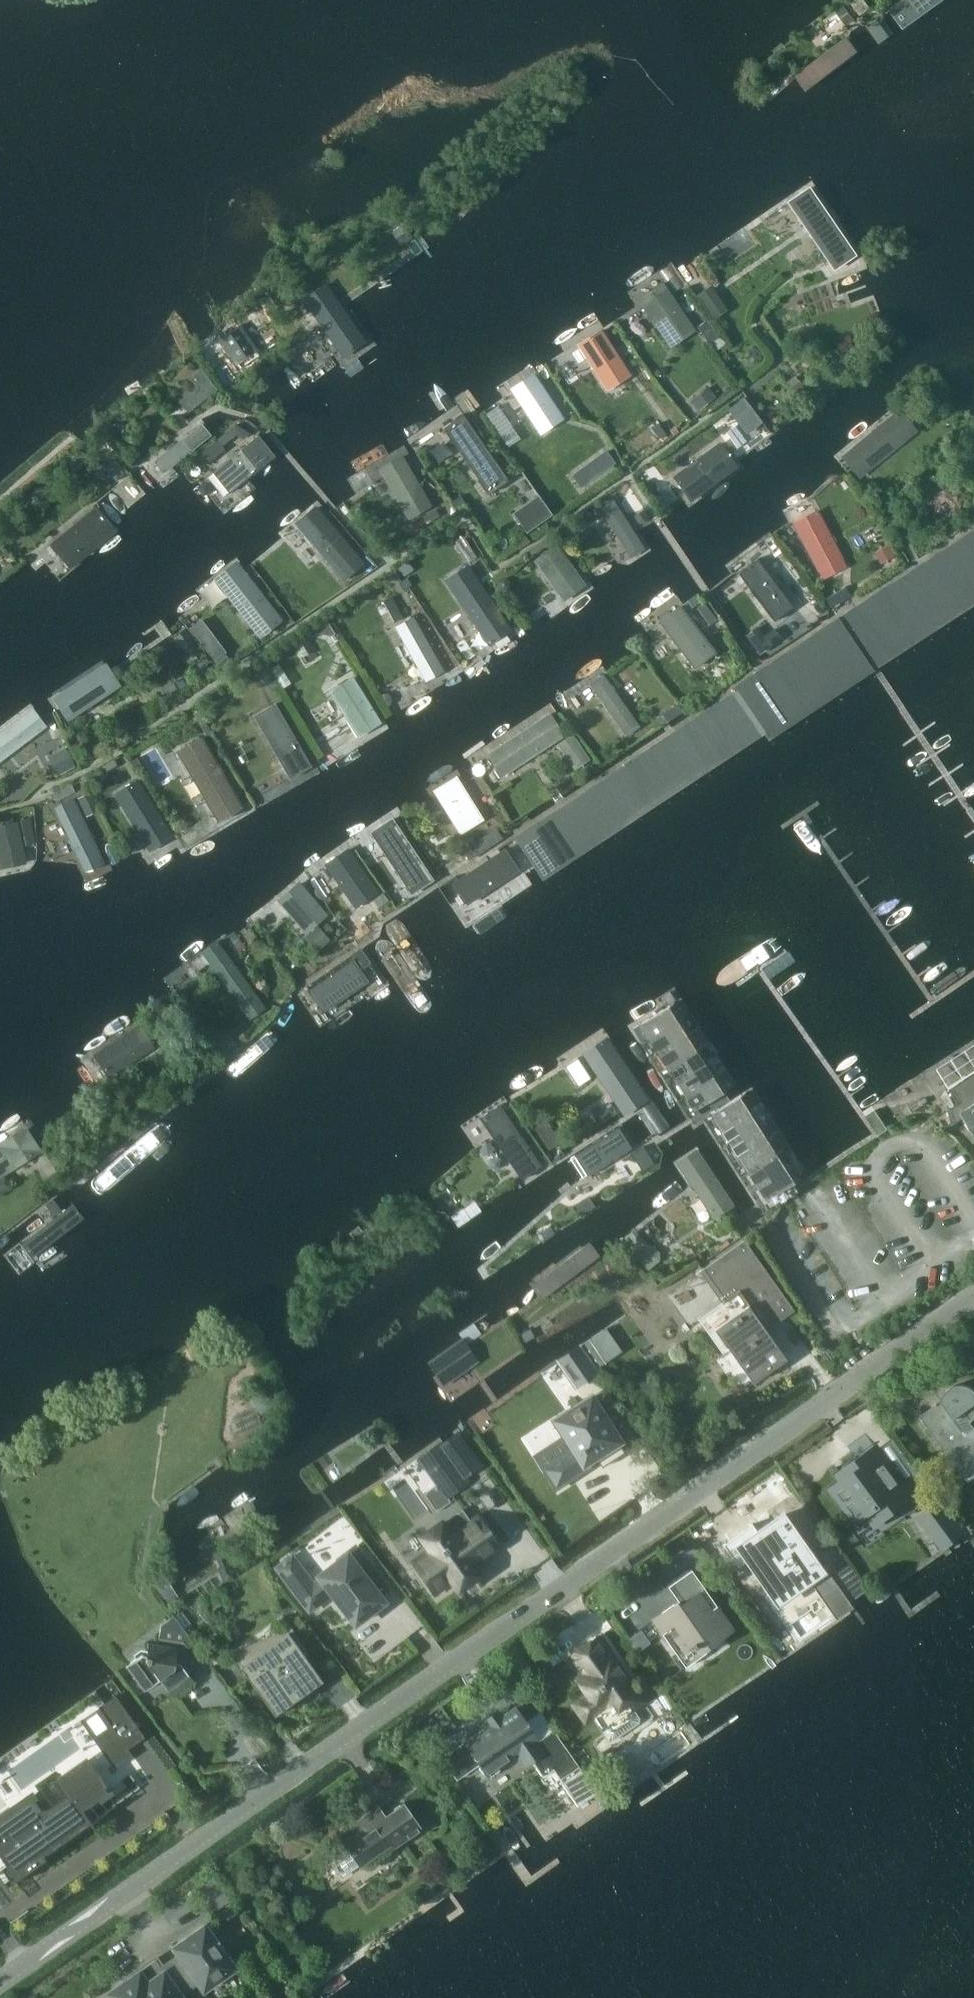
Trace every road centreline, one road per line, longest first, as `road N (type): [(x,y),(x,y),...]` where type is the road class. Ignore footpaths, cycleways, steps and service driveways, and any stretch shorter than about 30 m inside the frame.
road 1 (residential): [(0,1981),(973,1296)]

